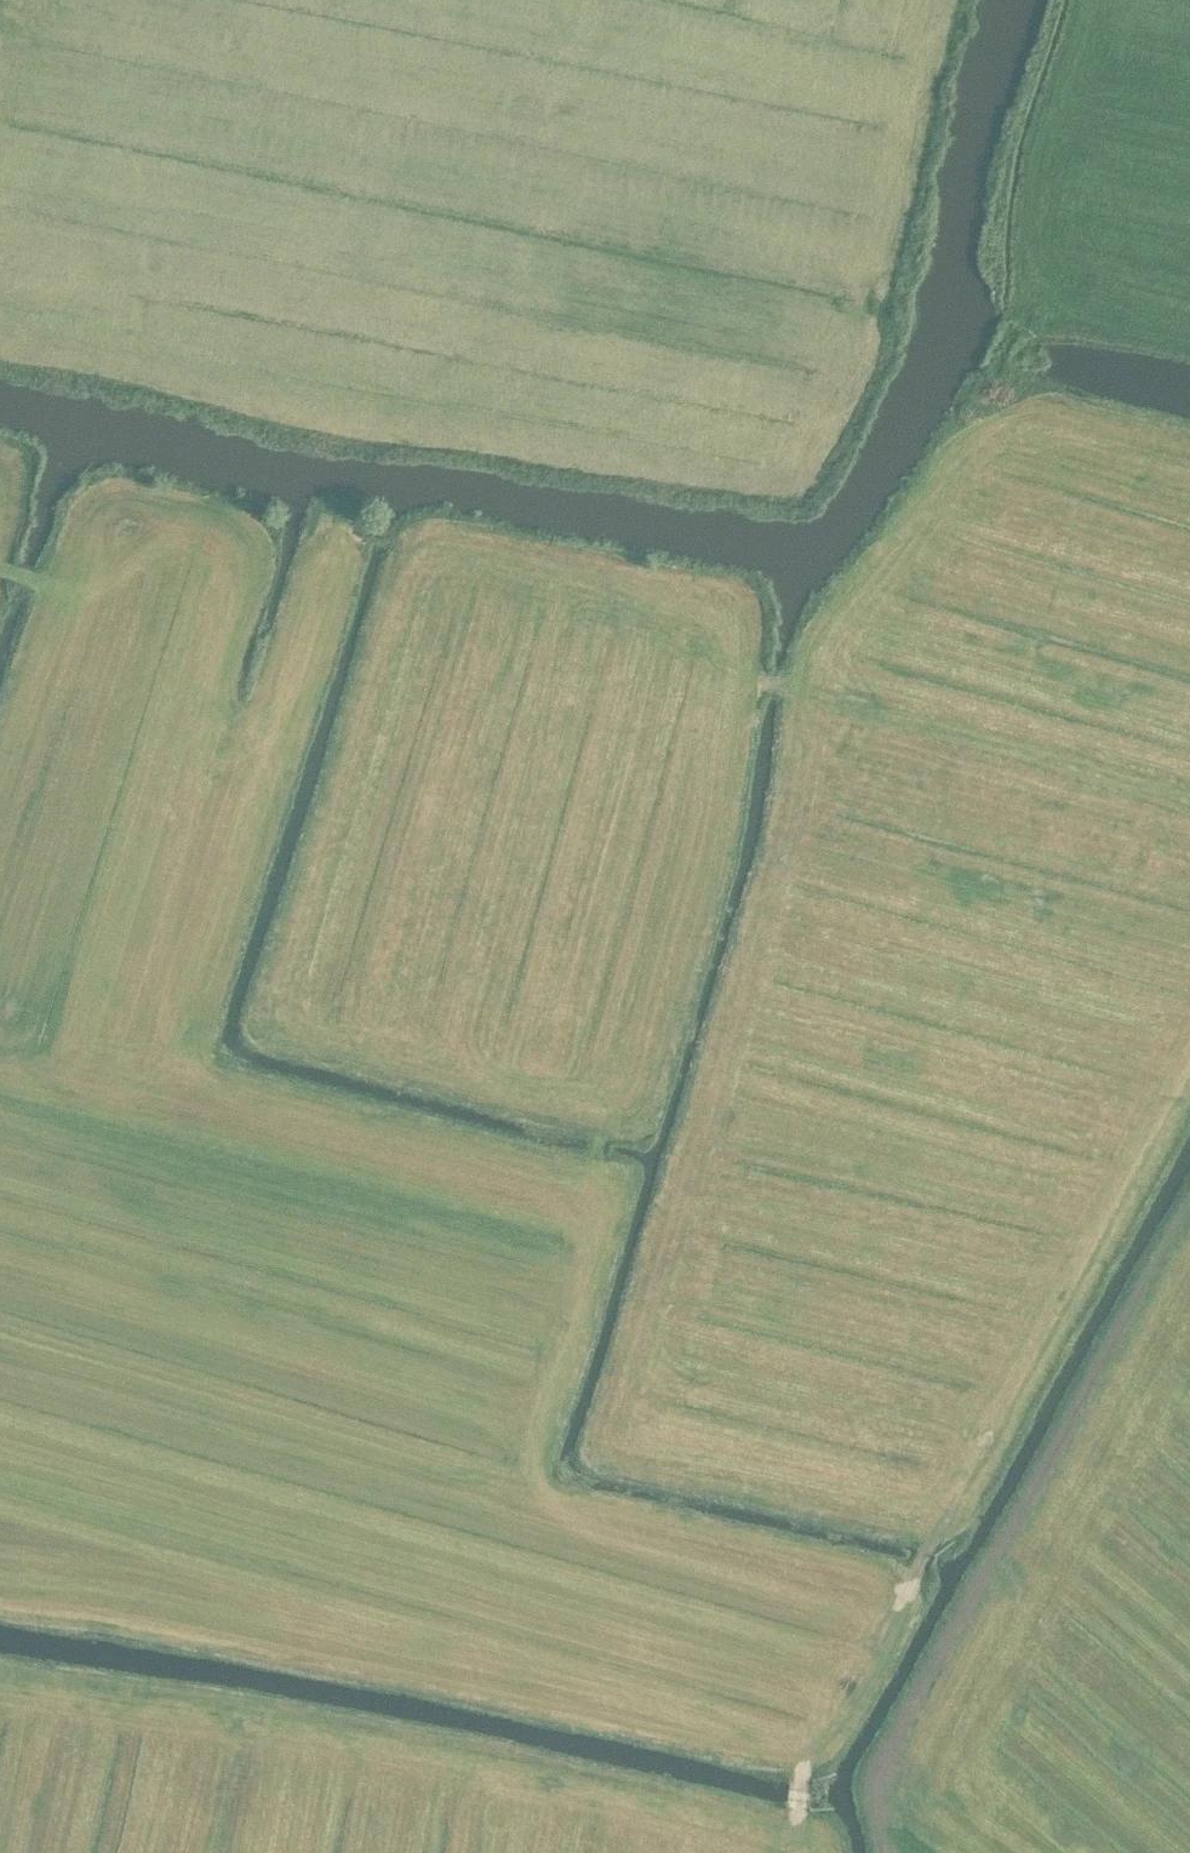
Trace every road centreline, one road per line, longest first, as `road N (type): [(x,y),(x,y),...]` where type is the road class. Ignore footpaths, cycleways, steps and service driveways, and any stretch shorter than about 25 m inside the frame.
road 1 (track): [(1189,1219),(883,1777),(888,1852)]

